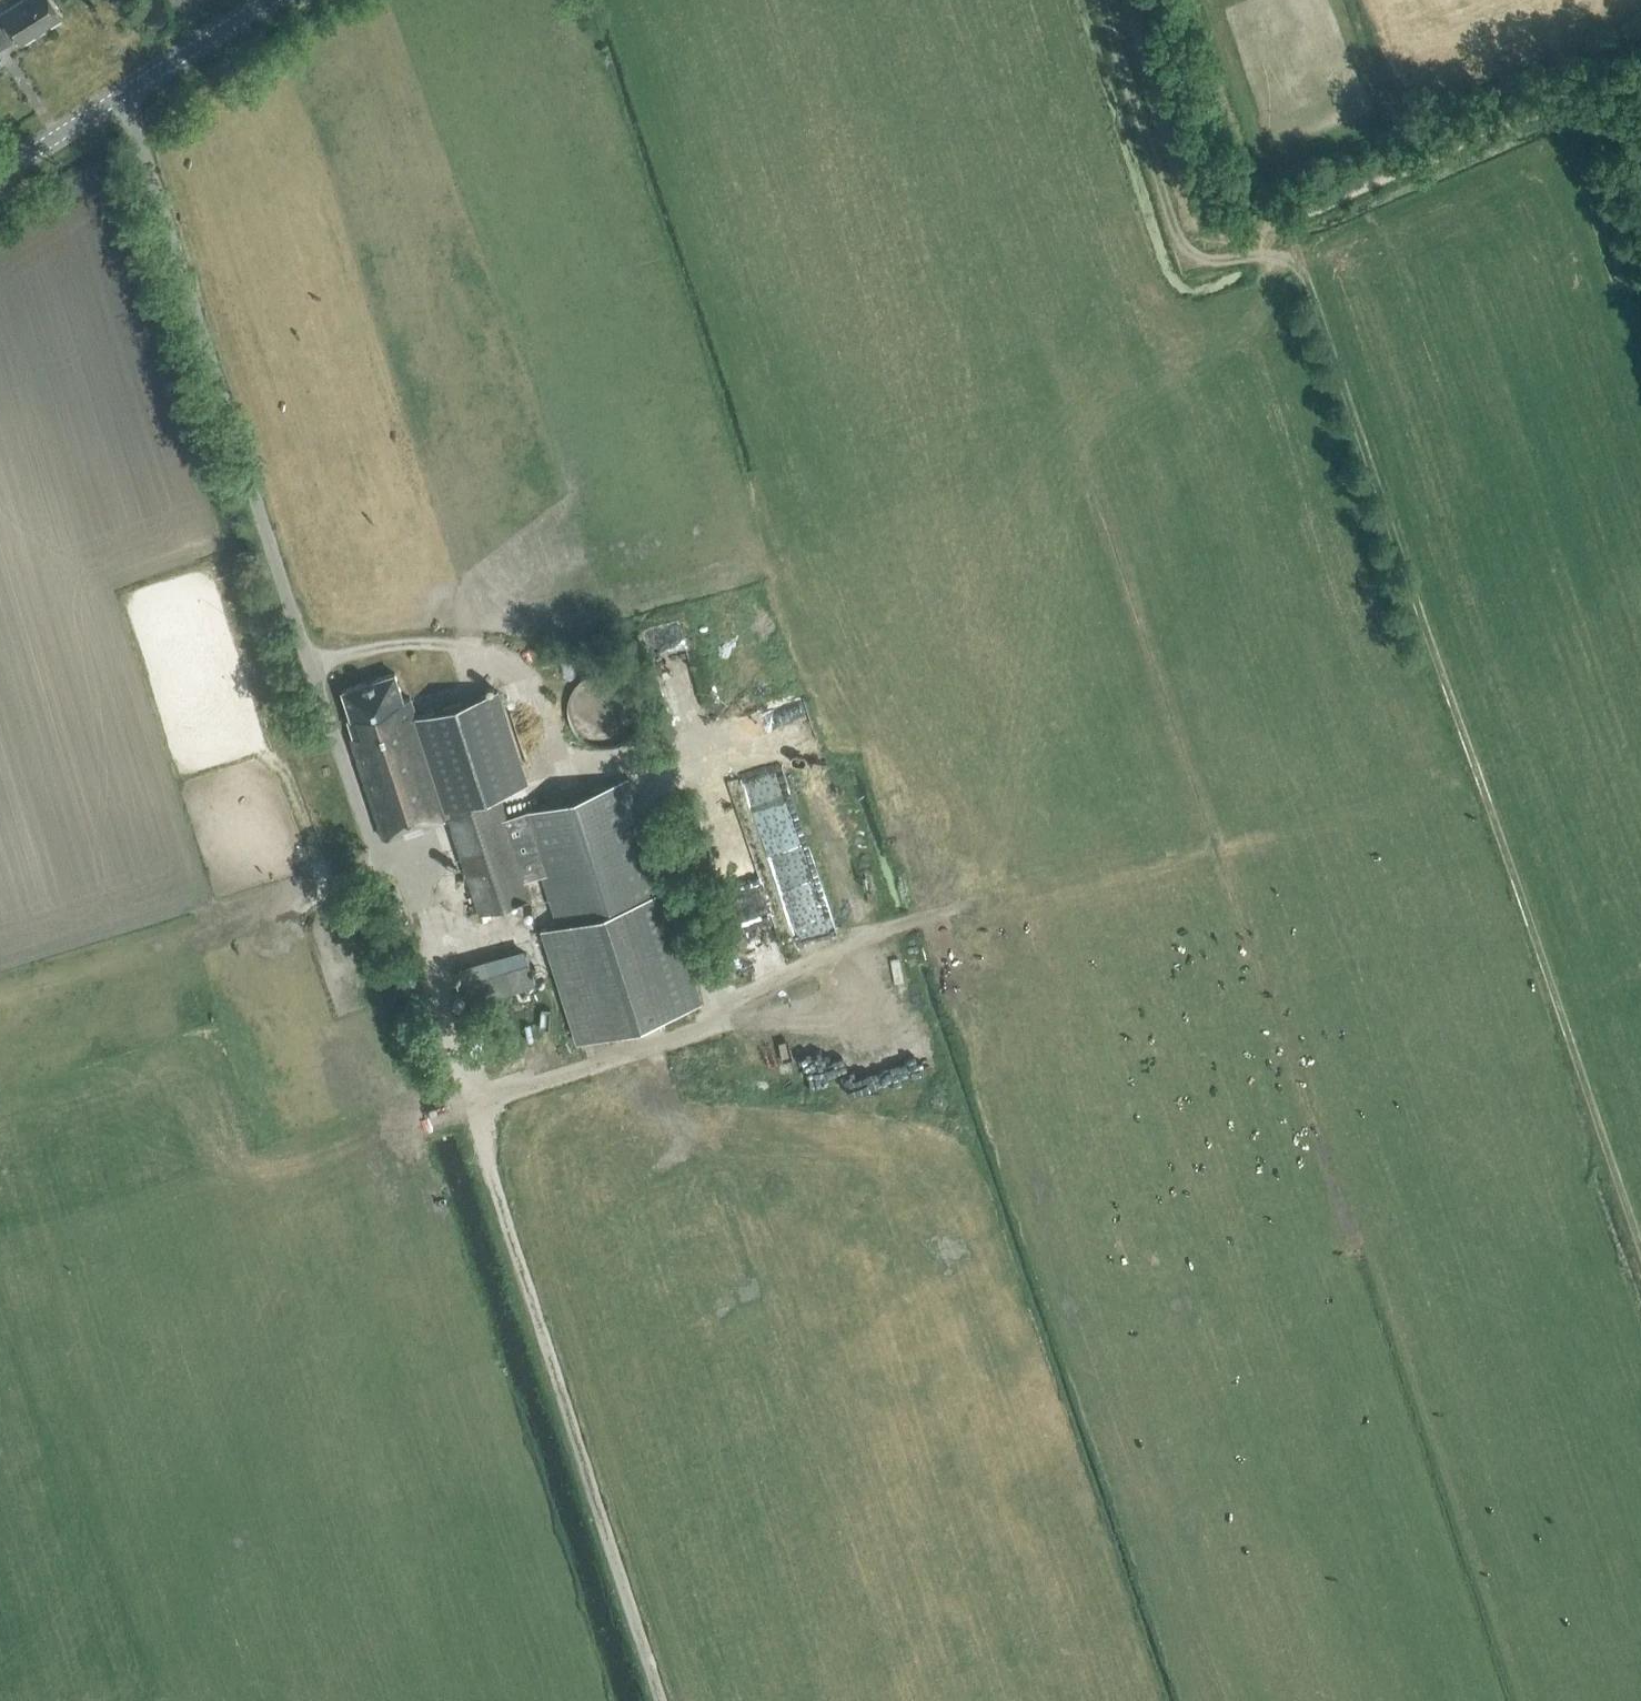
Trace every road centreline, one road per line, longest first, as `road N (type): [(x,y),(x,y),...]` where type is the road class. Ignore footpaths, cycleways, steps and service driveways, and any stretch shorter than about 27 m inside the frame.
road 1 (track): [(1287,259),(1260,253),(1206,259),(1186,251),(1102,0)]
road 2 (tertiary): [(0,174),(268,0)]

